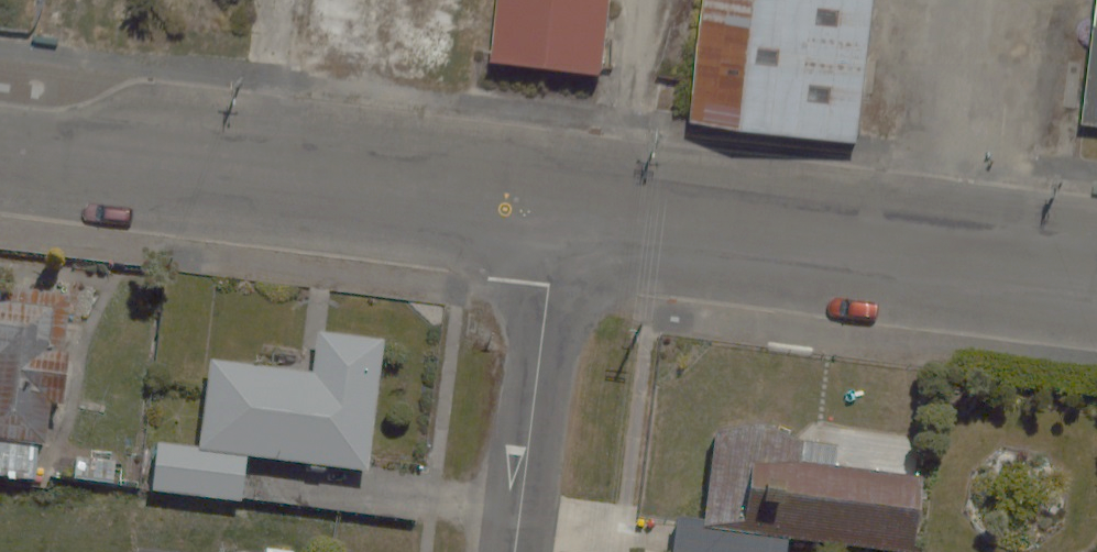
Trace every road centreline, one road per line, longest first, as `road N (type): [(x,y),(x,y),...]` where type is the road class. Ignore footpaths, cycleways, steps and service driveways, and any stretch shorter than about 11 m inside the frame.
road 1 (residential): [(0,144),(556,218)]
road 2 (residential): [(556,218),(1096,280)]
road 3 (residential): [(516,551),(556,218)]

